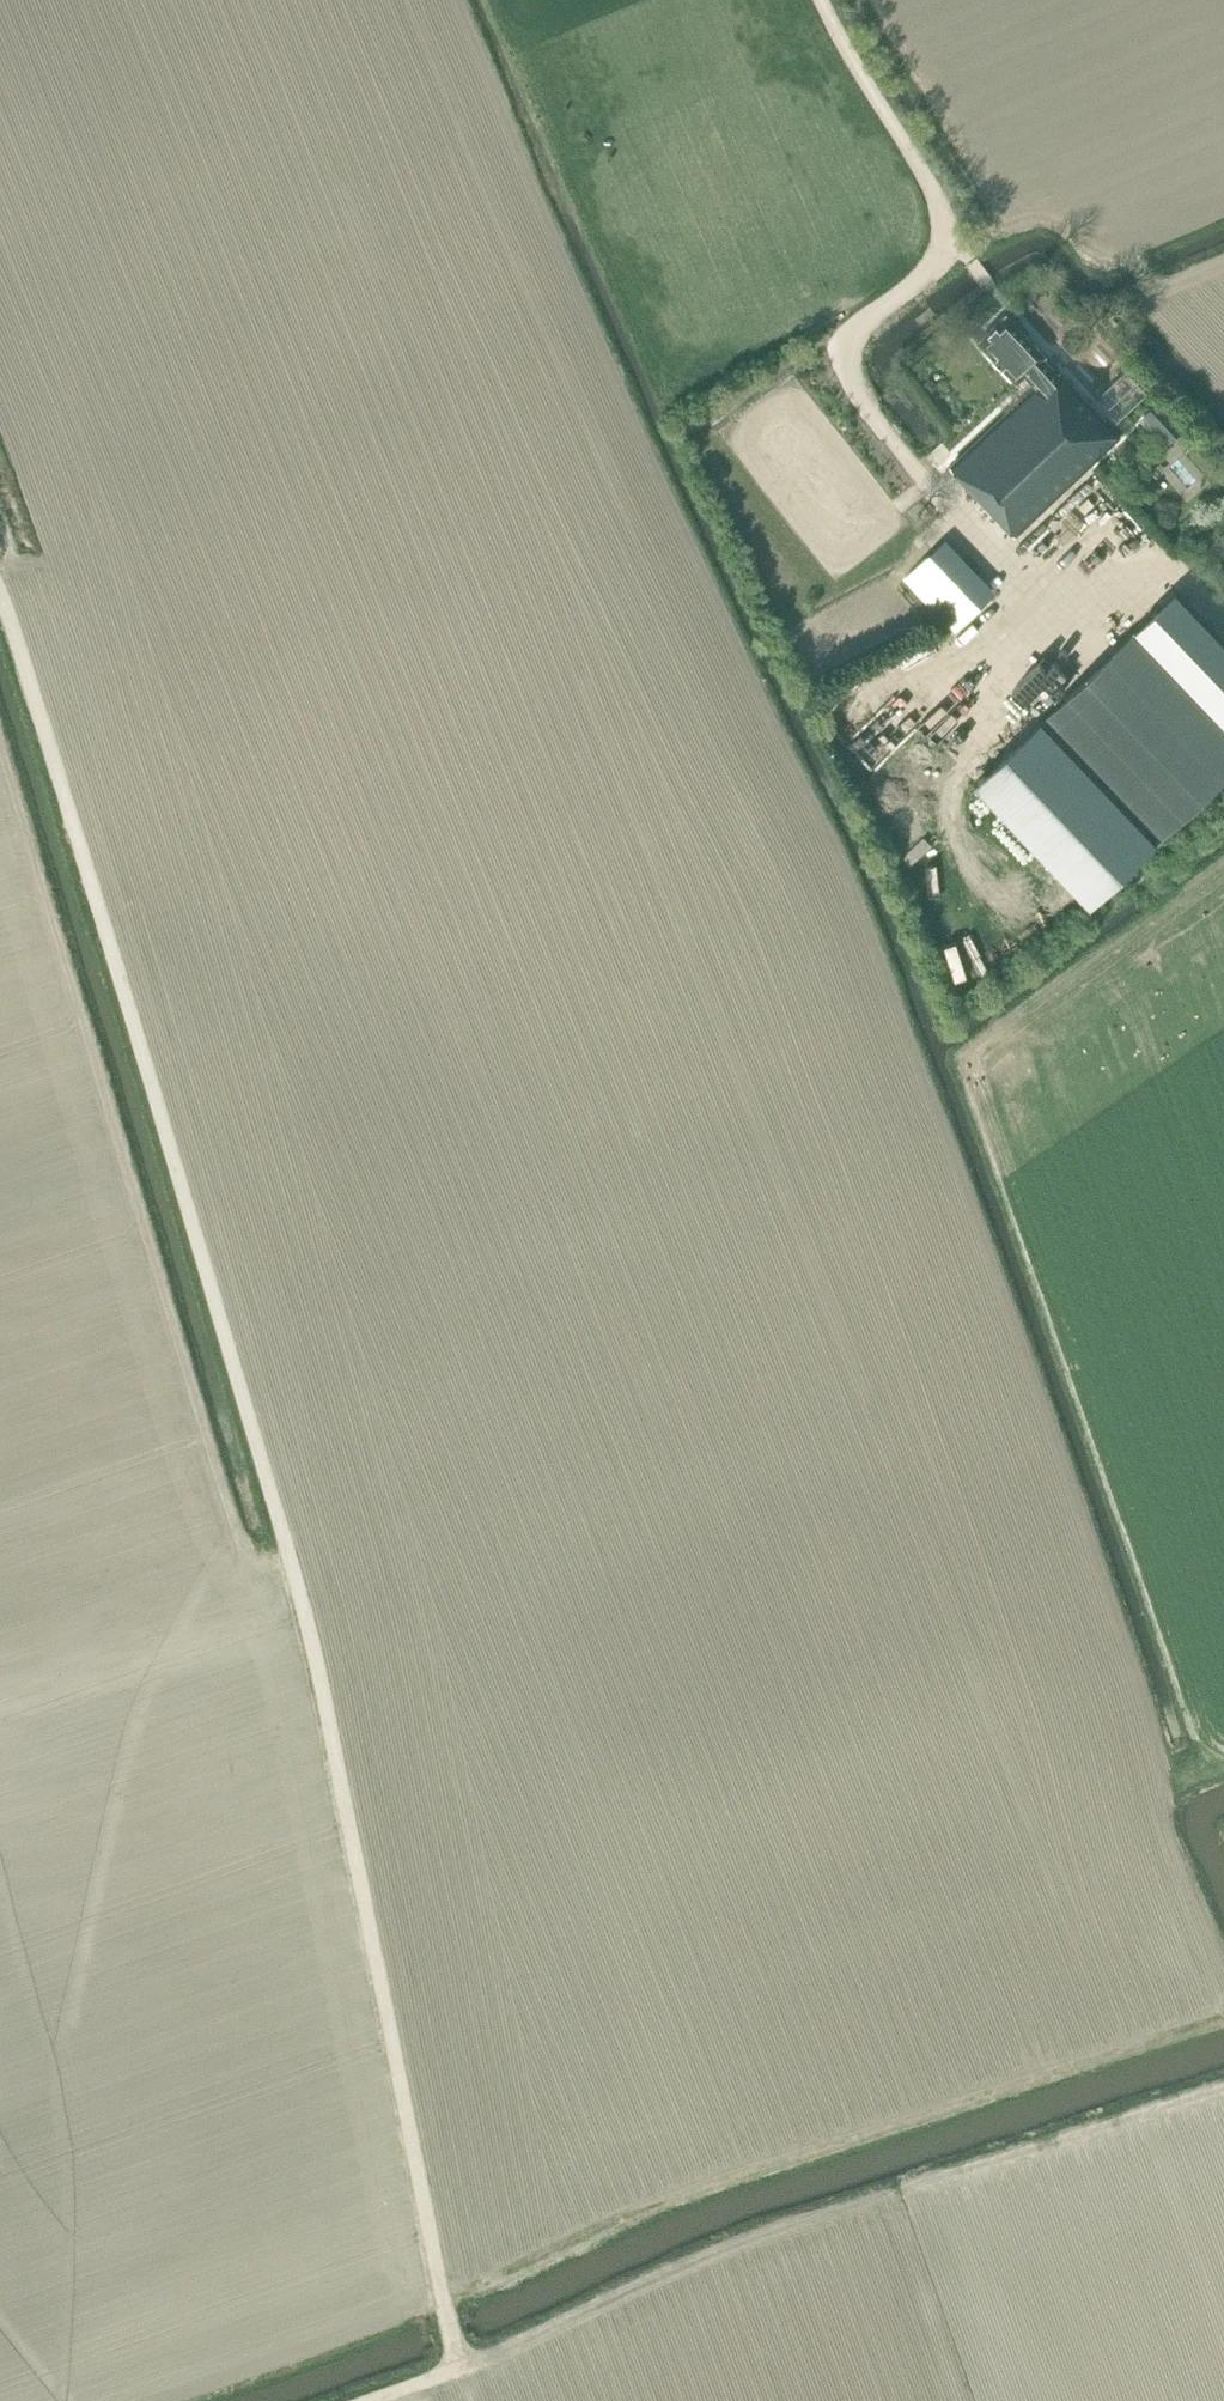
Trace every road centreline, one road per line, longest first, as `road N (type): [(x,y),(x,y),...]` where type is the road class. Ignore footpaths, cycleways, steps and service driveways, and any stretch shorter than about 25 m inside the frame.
road 1 (track): [(12,605),(310,1618),(461,2368)]
road 2 (track): [(366,2400),(528,2340),(716,2254),(1223,2088)]

